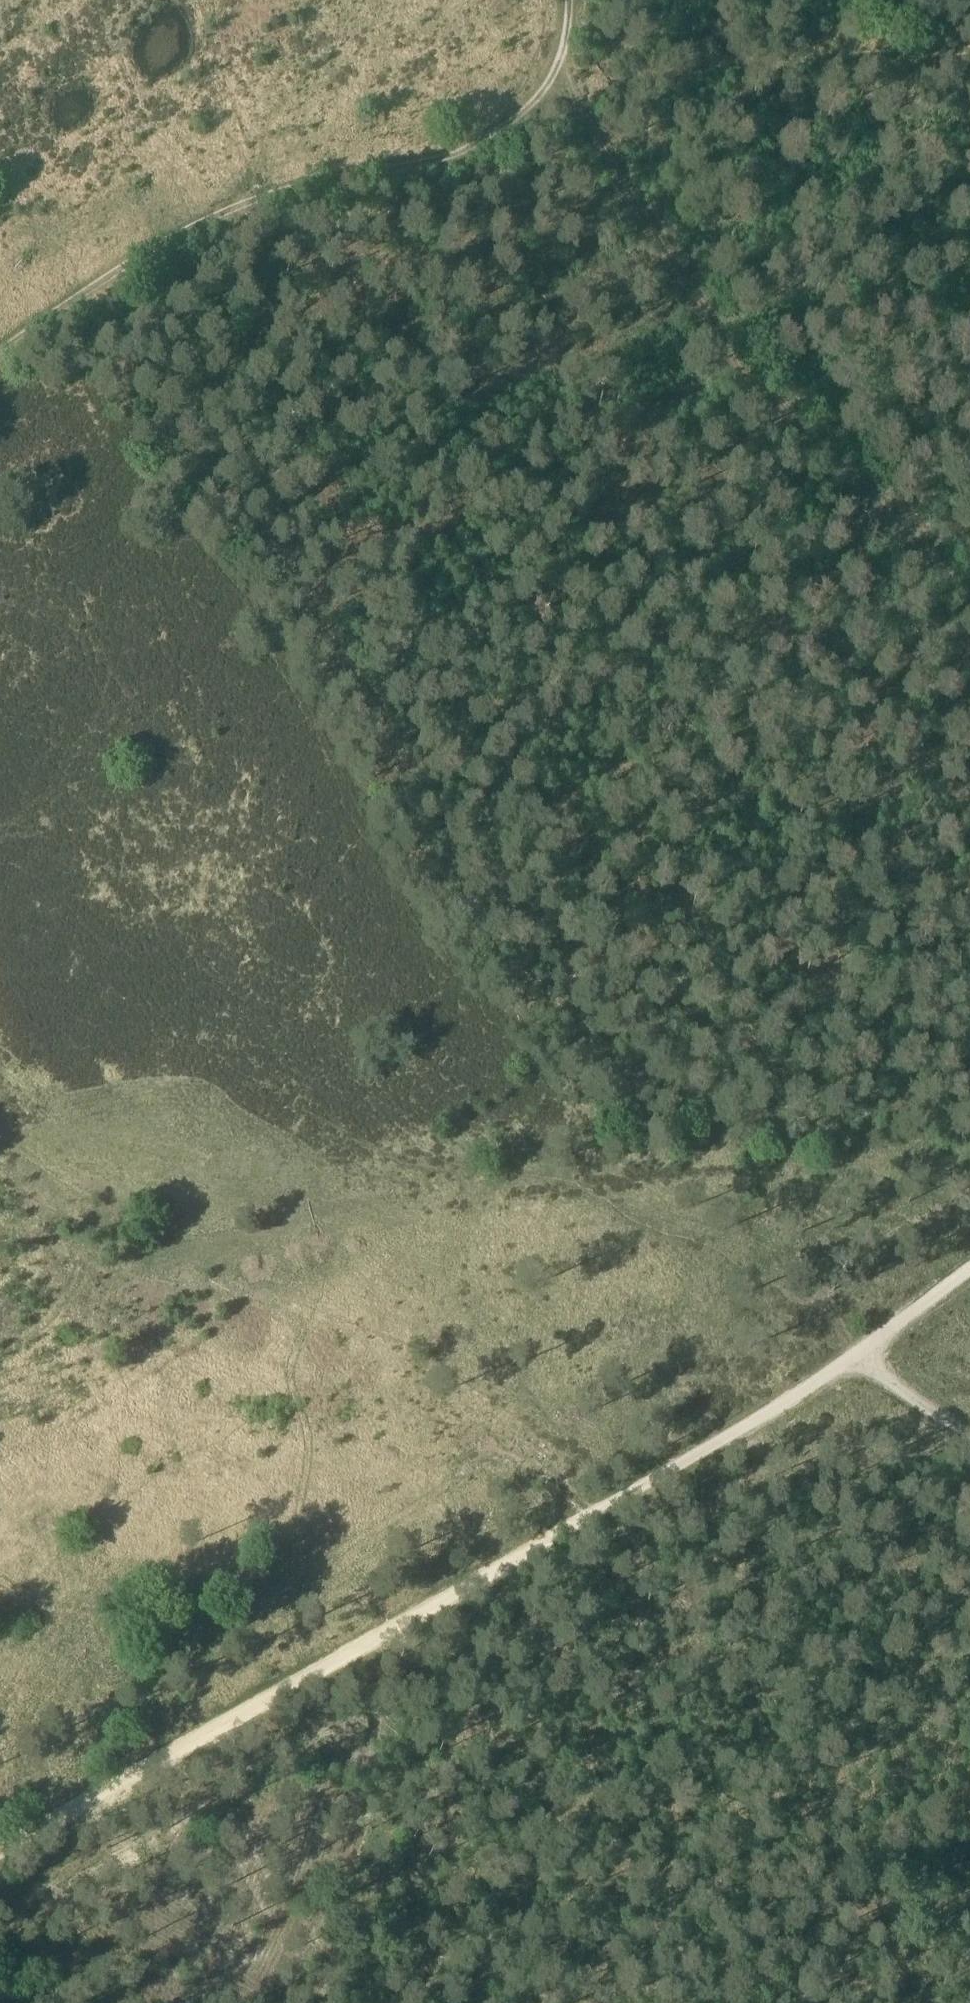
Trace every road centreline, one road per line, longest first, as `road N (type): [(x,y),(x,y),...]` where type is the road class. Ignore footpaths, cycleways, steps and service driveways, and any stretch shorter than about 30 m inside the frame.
road 1 (track): [(969,1271),(636,1502),(0,1871)]
road 2 (track): [(549,84),(591,127),(723,328),(874,484),(969,567)]
road 3 (track): [(0,359),(88,293),(238,206),(272,209),(346,179),(465,156),(549,84)]
road 4 (track): [(969,60),(549,84)]
road 5 (track): [(969,1441),(842,1366)]

